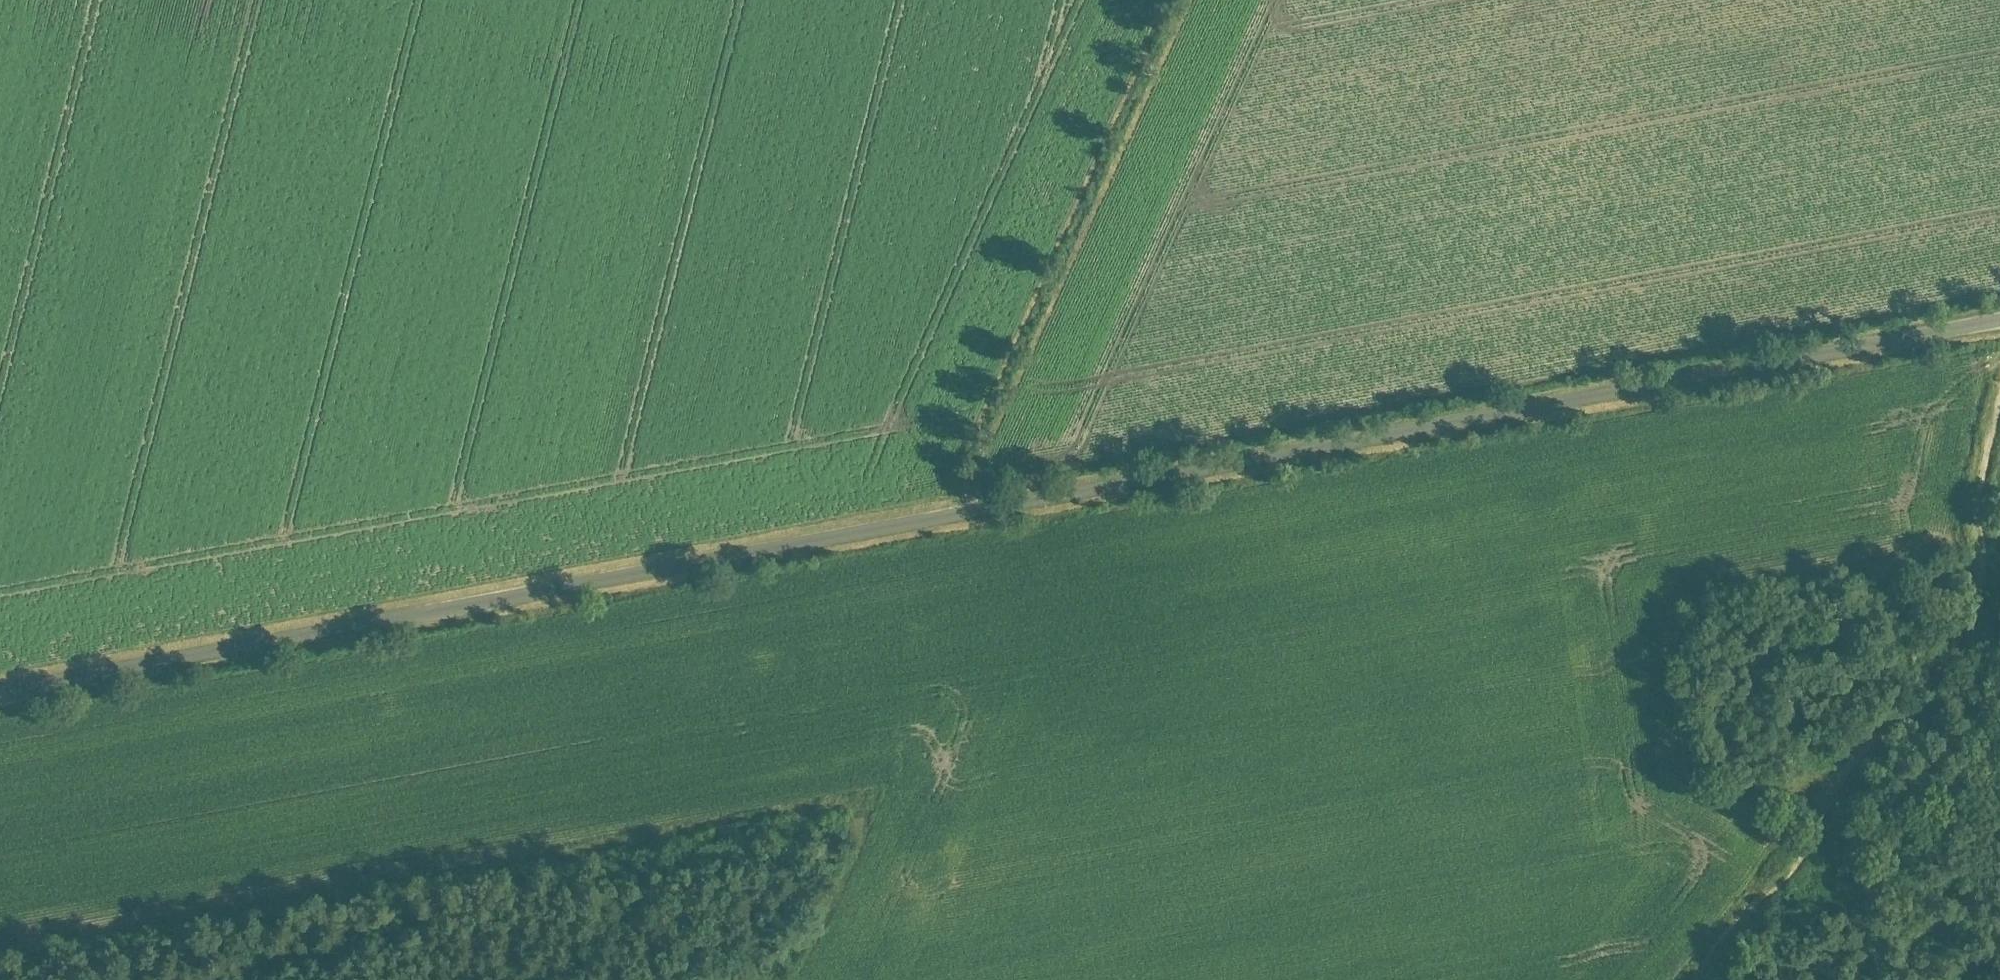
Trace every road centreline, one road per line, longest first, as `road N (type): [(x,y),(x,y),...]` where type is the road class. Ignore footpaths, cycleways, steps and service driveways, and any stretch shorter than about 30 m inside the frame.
road 1 (residential): [(0,697),(1999,325)]
road 2 (track): [(1999,418),(1985,575),(1968,629),(1947,663),(1867,741),(1778,877),(1693,979)]

